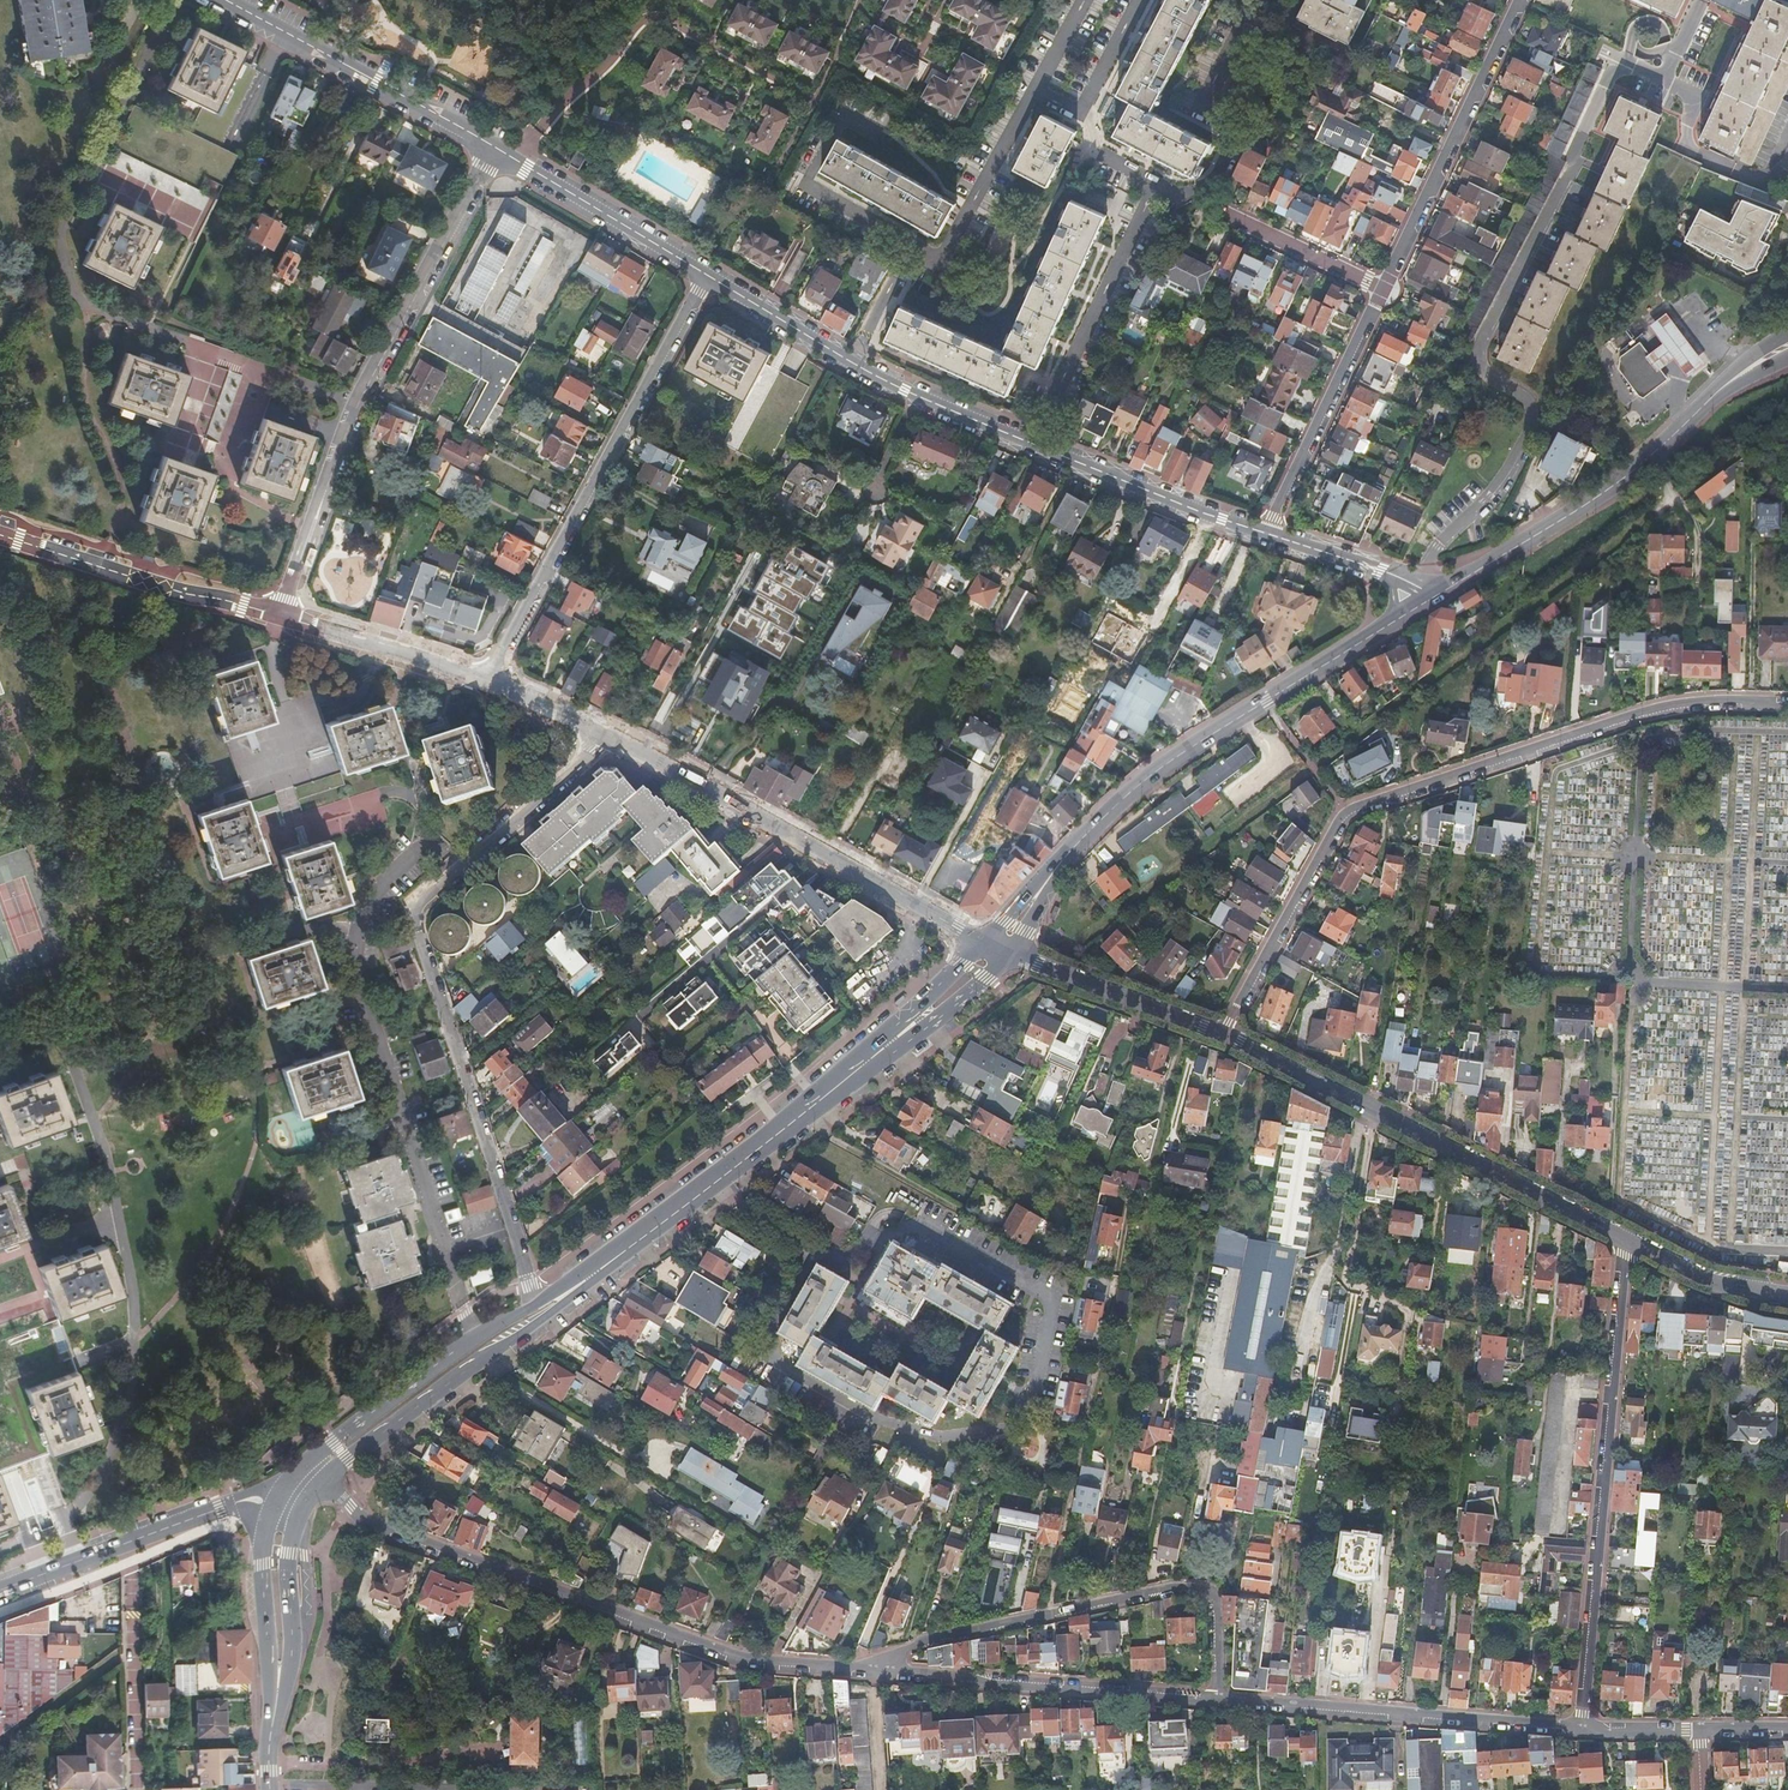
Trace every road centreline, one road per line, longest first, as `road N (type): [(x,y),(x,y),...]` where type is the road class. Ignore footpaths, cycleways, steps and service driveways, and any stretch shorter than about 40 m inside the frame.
road 1 (residential): [(1787,705),(1684,704),(1639,713),(1346,812),(1223,1035)]
road 2 (residential): [(537,1302),(414,921),(429,891),(609,734)]
road 3 (residential): [(327,1477),(384,1529),(727,1654),(841,1669)]
road 4 (secondary): [(1393,623),(1115,809),(1067,855),(994,950)]
road 5 (residential): [(282,614),(351,412),(498,150)]
road 6 (residential): [(841,1669),(945,1636),(1202,1585),(1217,1599),(1220,1699)]
road 7 (residential): [(1626,1240),(1579,1729)]
road 8 (secondary): [(994,950),(908,1028),(632,1245)]
road 9 (residential): [(488,683),(705,275)]
road 10 (residential): [(609,734),(994,950)]
road 11 (secondary): [(327,1477),(575,1301),(632,1245)]
road 12 (residential): [(841,1669),(1220,1699)]
road 13 (residential): [(1220,1699),(1579,1729)]
road 14 (residential): [(1384,289),(1521,0)]
road 15 (residential): [(498,150),(220,0)]
road 16 (secondary): [(1697,412),(1585,505),(1440,591)]
road 17 (residential): [(1371,1110),(1292,1402)]
road 18 (residential): [(0,527),(282,614)]
road 19 (residential): [(1258,0),(1199,112),(1238,135),(1217,179),(1201,197),(1155,183)]
road 20 (residential): [(1155,183),(1033,445)]
road 21 (residential): [(1626,1240),(1371,1110)]
road 22 (secondary): [(537,1302),(311,1457)]
road 23 (residential): [(1266,536),(1384,289)]
road 24 (residential): [(1266,536),(1033,445)]
road 25 (residential): [(1223,1035),(994,950)]
road 26 (residential): [(705,275),(498,150)]
road 27 (residential): [(877,133),(846,116),(805,185),(913,245)]
road 28 (tertiary): [(220,1508),(0,1590)]
road 29 (secondary): [(269,1516),(269,1746)]
road 30 (residential): [(913,245),(940,263),(1036,92)]
road 31 (secondary): [(269,1746),(288,1680),(296,1526)]
road 32 (residential): [(282,614),(488,683)]
road 33 (residential): [(1033,445),(853,364)]
road 34 (residential): [(853,364),(705,275)]
road 35 (residential): [(1787,1295),(1705,1280),(1626,1240)]
road 36 (residential): [(1231,216),(1384,289)]
road 37 (residential): [(1371,1110),(1223,1035)]
road 38 (residential): [(1394,576),(1266,536)]
road 39 (residential): [(913,245),(853,364)]
road 40 (residential): [(488,683),(609,734)]
road 41 (residential): [(1140,0),(1080,113)]
road 42 (residential): [(1579,1729),(1700,1730)]
road 43 (secondary): [(1787,334),(1727,376),(1697,412)]

